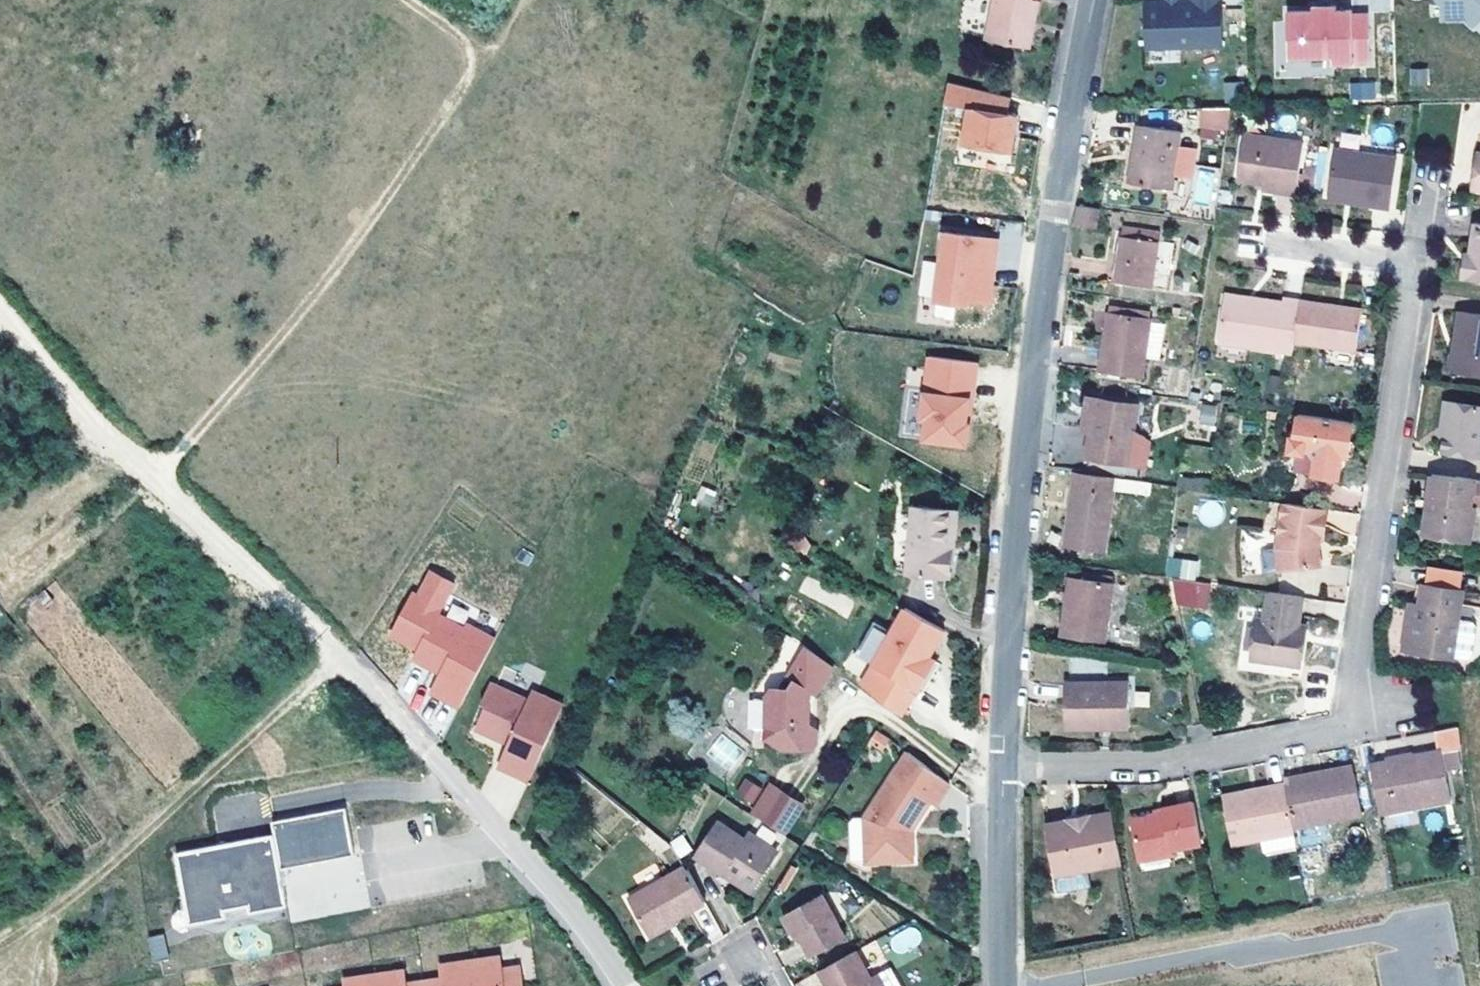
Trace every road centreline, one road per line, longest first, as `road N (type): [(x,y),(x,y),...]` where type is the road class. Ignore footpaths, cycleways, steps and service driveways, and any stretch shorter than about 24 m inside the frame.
road 1 (residential): [(1006,765),(1188,756),(1347,732),(1415,273)]
road 2 (residential): [(1095,0),(1057,208),(1022,483),(1006,765)]
road 3 (track): [(399,0),(484,63),(155,482)]
road 4 (track): [(0,311),(155,482),(401,722)]
road 5 (residential): [(401,722),(617,959),(633,985)]
road 6 (residential): [(1006,765),(1007,985)]
road 7 (residential): [(1415,273),(1265,251)]

